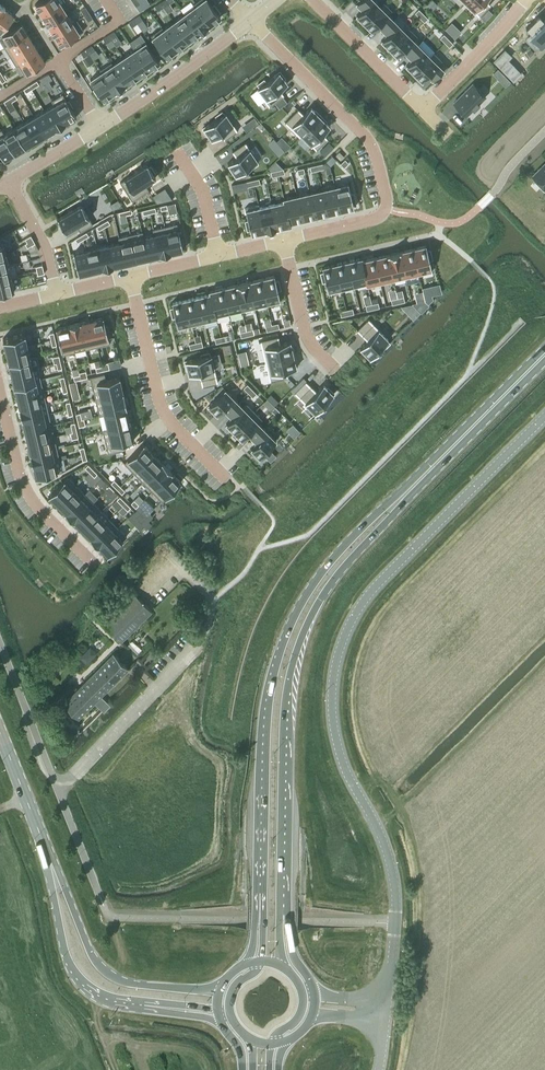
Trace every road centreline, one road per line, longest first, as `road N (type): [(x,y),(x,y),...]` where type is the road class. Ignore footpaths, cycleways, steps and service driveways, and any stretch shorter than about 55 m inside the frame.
road 1 (unclassified): [(544,416),(376,585),(338,653),(335,734),(382,840),(394,889),(385,1012)]
road 2 (primary): [(409,490),(345,541),(287,630),(264,716),(259,892)]
road 3 (primary): [(280,892),(285,706),(301,637),(327,588),(409,490)]
road 4 (residential): [(251,20),(366,138),(387,197),(385,210),(371,220),(283,241)]
road 5 (unclassified): [(100,898),(0,644)]
road 6 (secondary): [(223,983),(152,986),(103,970),(47,852)]
road 7 (residential): [(226,480),(164,411),(131,276)]
road 8 (secondary): [(47,852),(66,957),(79,981),(108,999),(170,1008)]
road 9 (residential): [(0,394),(27,493),(95,565)]
road 10 (primary): [(409,490),(544,354)]
road 11 (tertiary): [(251,20),(99,127)]
road 12 (unclassified): [(314,0),(423,108)]
road 13 (residential): [(423,108),(525,0)]
road 14 (residential): [(336,369),(309,341),(283,241)]
road 15 (secondary): [(47,852),(0,733)]
road 16 (residential): [(8,181),(45,248),(56,293)]

